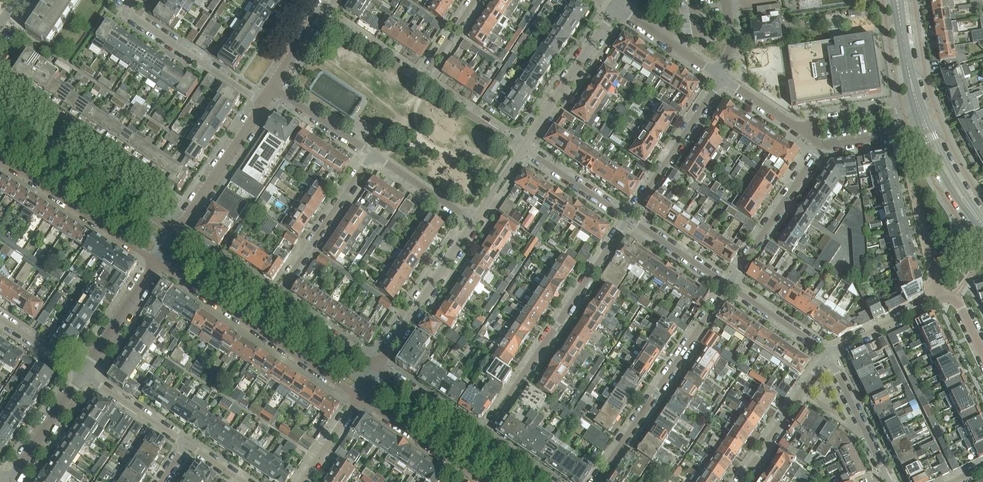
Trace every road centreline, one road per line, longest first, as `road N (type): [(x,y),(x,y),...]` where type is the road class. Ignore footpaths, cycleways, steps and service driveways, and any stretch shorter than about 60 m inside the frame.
road 1 (residential): [(627,219),(479,436)]
road 2 (residential): [(157,261),(358,396)]
road 3 (residential): [(596,481),(726,285)]
road 4 (residential): [(176,233),(0,116)]
road 5 (residential): [(0,156),(157,261)]
road 6 (residential): [(263,103),(125,13),(134,0)]
road 7 (residential): [(726,285),(824,143)]
road 8 (residential): [(721,76),(627,219)]
road 9 (residential): [(522,149),(614,6)]
road 10 (residential): [(275,300),(368,158)]
road 11 (residential): [(377,368),(468,230)]
road 12 (residential): [(263,103),(176,233)]
road 13 (residential): [(740,481),(828,353)]
road 14 (residential): [(889,481),(828,353)]
road 15 (residential): [(81,373),(157,261)]
road 16 (residential): [(7,479),(81,373)]
road 17 (residential): [(187,443),(81,373)]
road 18 (residential): [(627,219),(522,149)]
road 19 (residential): [(358,396),(461,465)]
road 20 (residential): [(939,299),(828,353)]
road 21 (residential): [(368,158),(468,230)]
road 22 (residential): [(522,149),(420,80)]
road 23 (residential): [(377,368),(275,300)]
road 24 (residential): [(479,436),(377,368)]
road 25 (residential): [(828,353),(726,285)]
road 26 (residential): [(715,72),(614,6)]
road 27 (residential): [(275,300),(176,233)]

